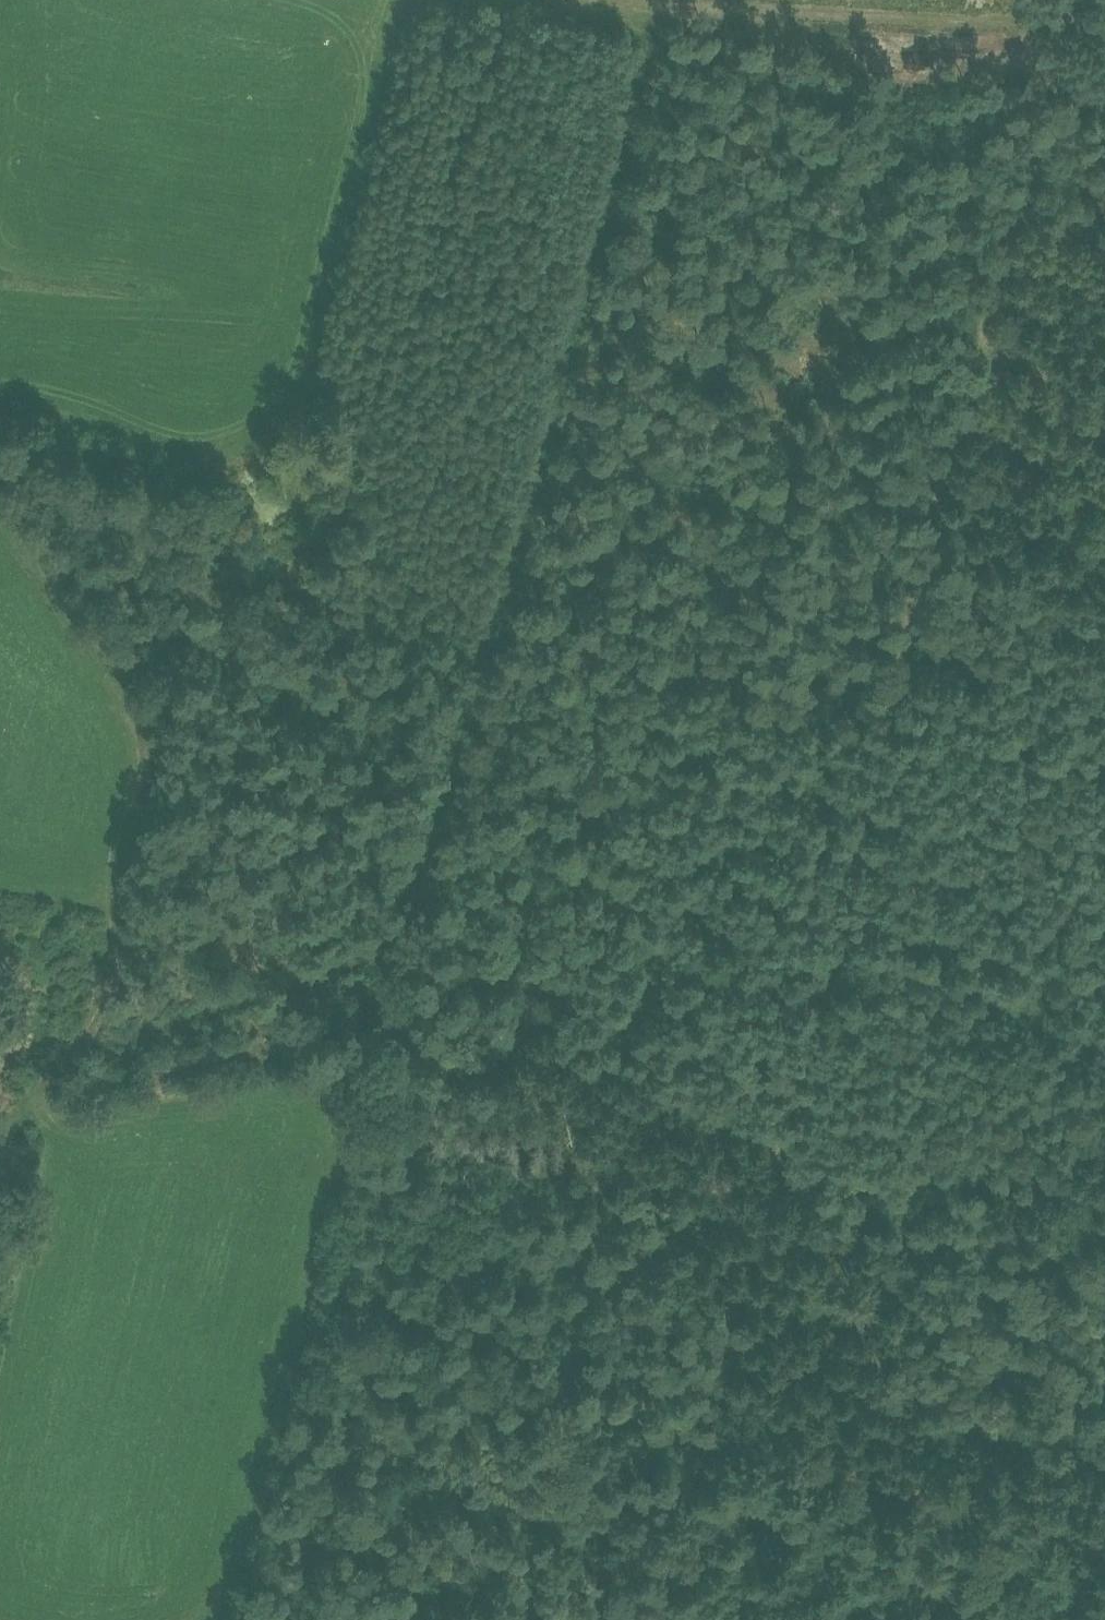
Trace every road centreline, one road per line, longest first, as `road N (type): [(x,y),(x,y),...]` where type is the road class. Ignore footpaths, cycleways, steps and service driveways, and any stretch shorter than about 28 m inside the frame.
road 1 (track): [(660,1619),(1081,0)]
road 2 (track): [(1104,1545),(318,1346)]
road 3 (track): [(992,338),(1104,400)]

